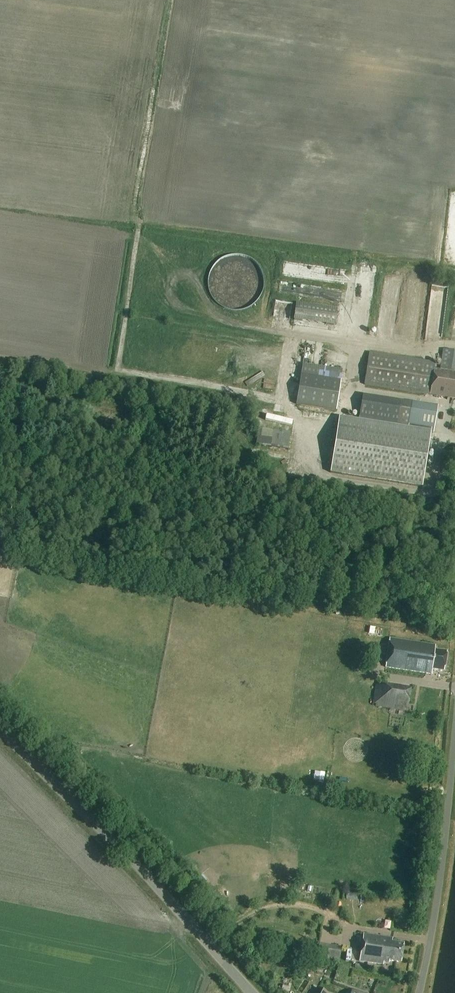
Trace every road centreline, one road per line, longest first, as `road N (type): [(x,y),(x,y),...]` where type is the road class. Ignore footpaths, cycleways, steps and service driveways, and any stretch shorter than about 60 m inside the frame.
road 1 (unclassified): [(251,992),(0,728)]
road 2 (unclassified): [(418,992),(454,735)]

